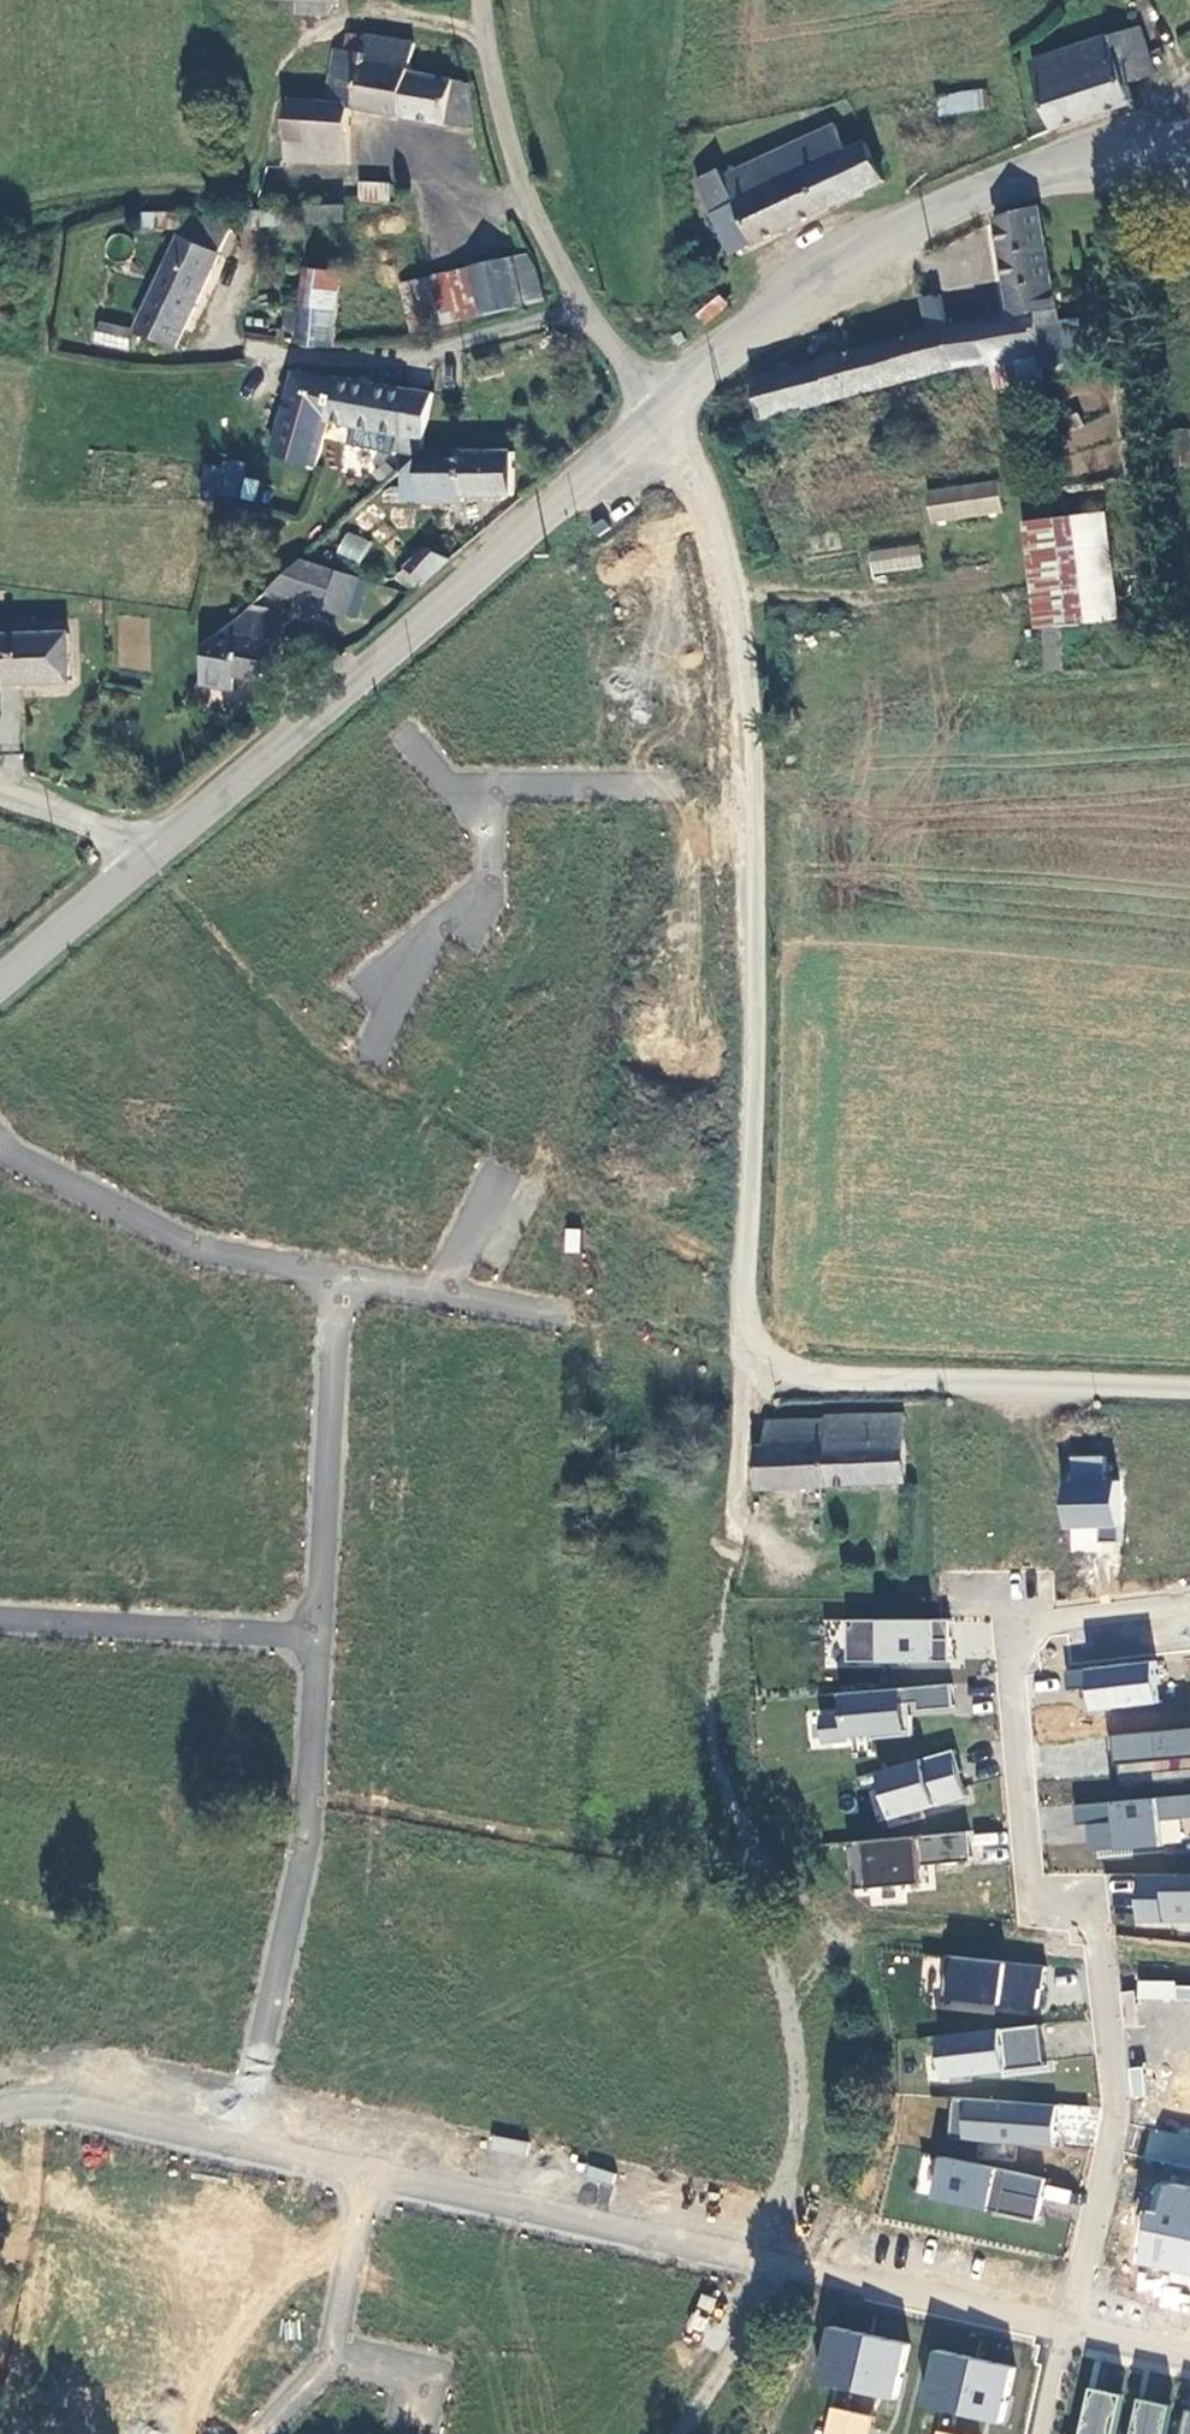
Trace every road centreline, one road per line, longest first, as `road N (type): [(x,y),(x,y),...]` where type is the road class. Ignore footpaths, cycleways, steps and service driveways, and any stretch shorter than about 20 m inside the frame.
road 1 (track): [(667,408),(726,534),(748,805),(743,1549)]
road 2 (residential): [(1189,1609),(1004,1633),(1024,1896),(1096,1901),(1118,2105),(1069,2324)]
road 3 (residential): [(234,2145),(809,2276),(1069,2324)]
road 4 (track): [(480,24),(373,15),(323,36),(295,66),(230,169),(0,219)]
road 5 (tertiary): [(667,408),(792,300),(890,235),(1130,131)]
road 6 (residential): [(234,2145),(308,1825),(314,1641)]
road 7 (unclassified): [(667,408),(581,307),(523,189),(481,0)]
road 8 (residential): [(1189,1389),(747,1365)]
road 9 (tertiary): [(352,677),(667,408)]
road 10 (residential): [(337,1284),(199,1252),(0,1144)]
road 11 (residential): [(314,1641),(337,1284)]
road 12 (residential): [(314,1641),(0,1620)]
road 13 (residential): [(485,784),(481,886),(428,930),(371,1058)]
road 14 (unknown): [(263,2433),(333,2351),(377,2177)]
road 15 (tertiary): [(138,861),(352,677)]
road 16 (residential): [(0,2116),(33,2105),(234,2145)]
road 17 (residential): [(485,784),(676,783)]
road 18 (residential): [(352,677),(445,784),(485,784)]
road 19 (tertiary): [(0,977),(138,861)]
road 20 (unclassified): [(138,861),(125,841),(0,798)]
road 21 (residential): [(499,1178),(431,1297)]
road 22 (residential): [(1069,2324),(1189,2350)]

